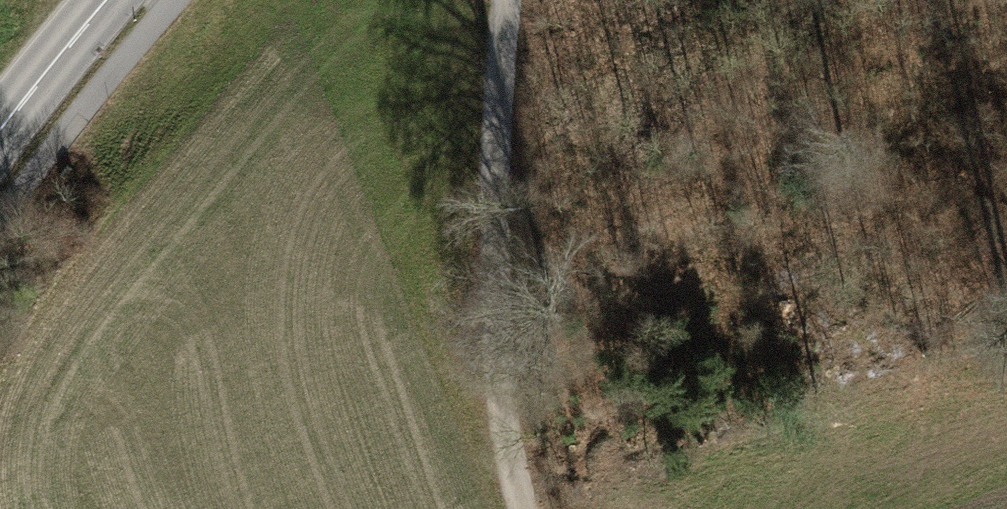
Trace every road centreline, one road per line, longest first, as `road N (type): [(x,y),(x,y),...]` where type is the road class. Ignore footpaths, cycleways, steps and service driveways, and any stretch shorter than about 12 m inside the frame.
road 1 (track): [(526,508),(507,465),(494,235),(507,0)]
road 2 (tertiary): [(106,0),(0,139)]

